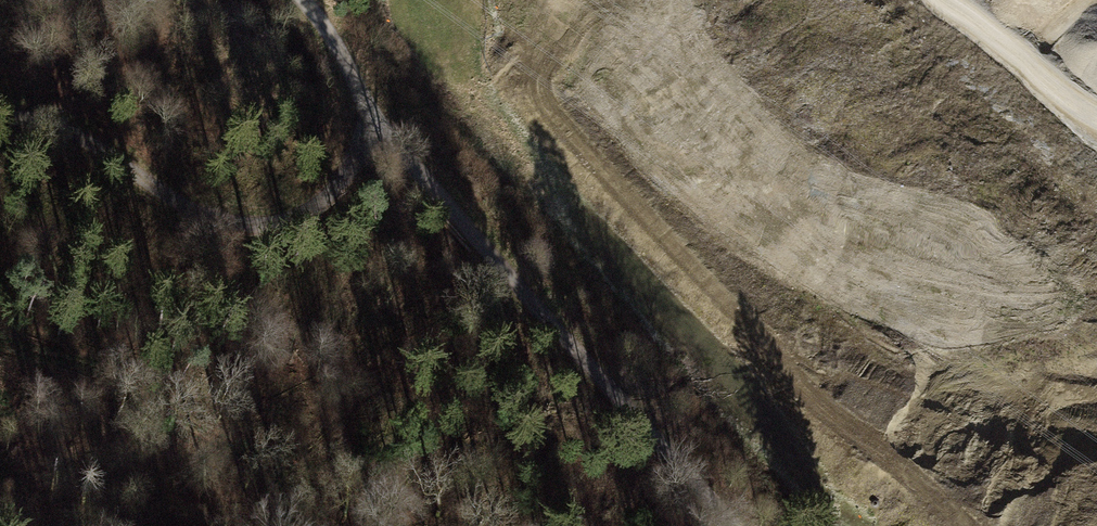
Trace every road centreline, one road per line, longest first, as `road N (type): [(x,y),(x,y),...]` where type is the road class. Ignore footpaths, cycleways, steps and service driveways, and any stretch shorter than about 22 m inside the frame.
road 1 (track): [(376,124),(728,525)]
road 2 (track): [(376,124),(332,197),(287,221),(235,224),(179,201),(95,140),(30,114),(0,115)]
road 3 (track): [(1096,120),(939,0)]
road 4 (track): [(305,0),(376,124)]

